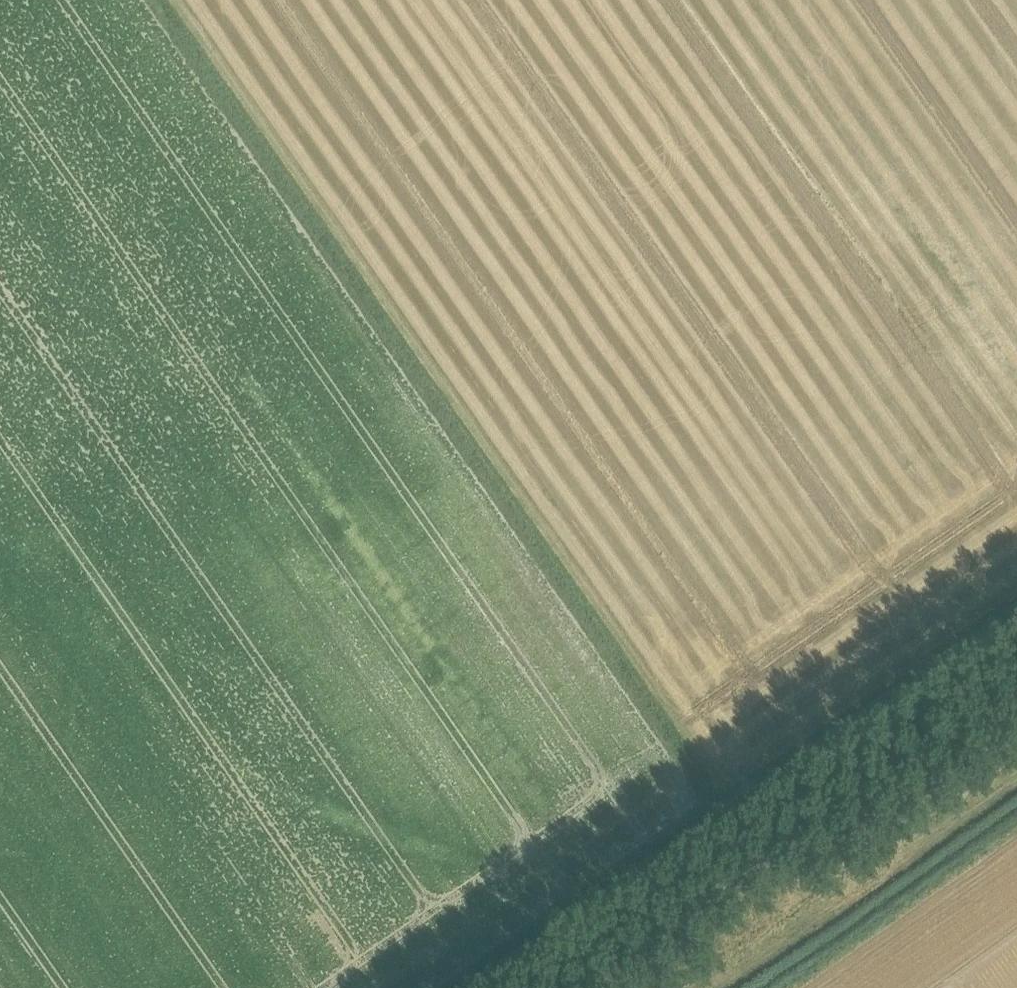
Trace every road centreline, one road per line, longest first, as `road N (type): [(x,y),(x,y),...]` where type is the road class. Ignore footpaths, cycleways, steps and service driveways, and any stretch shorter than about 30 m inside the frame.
road 1 (track): [(1016,623),(492,987)]

